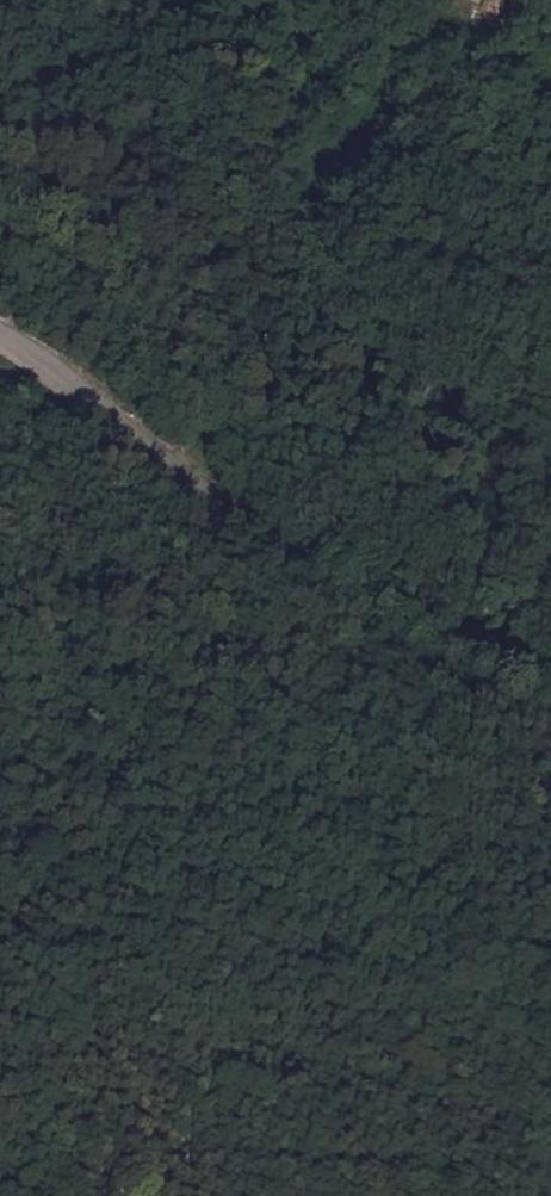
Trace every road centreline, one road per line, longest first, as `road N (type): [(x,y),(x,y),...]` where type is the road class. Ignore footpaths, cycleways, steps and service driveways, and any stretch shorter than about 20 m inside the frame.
road 1 (tertiary): [(0,332),(459,666),(550,704)]

